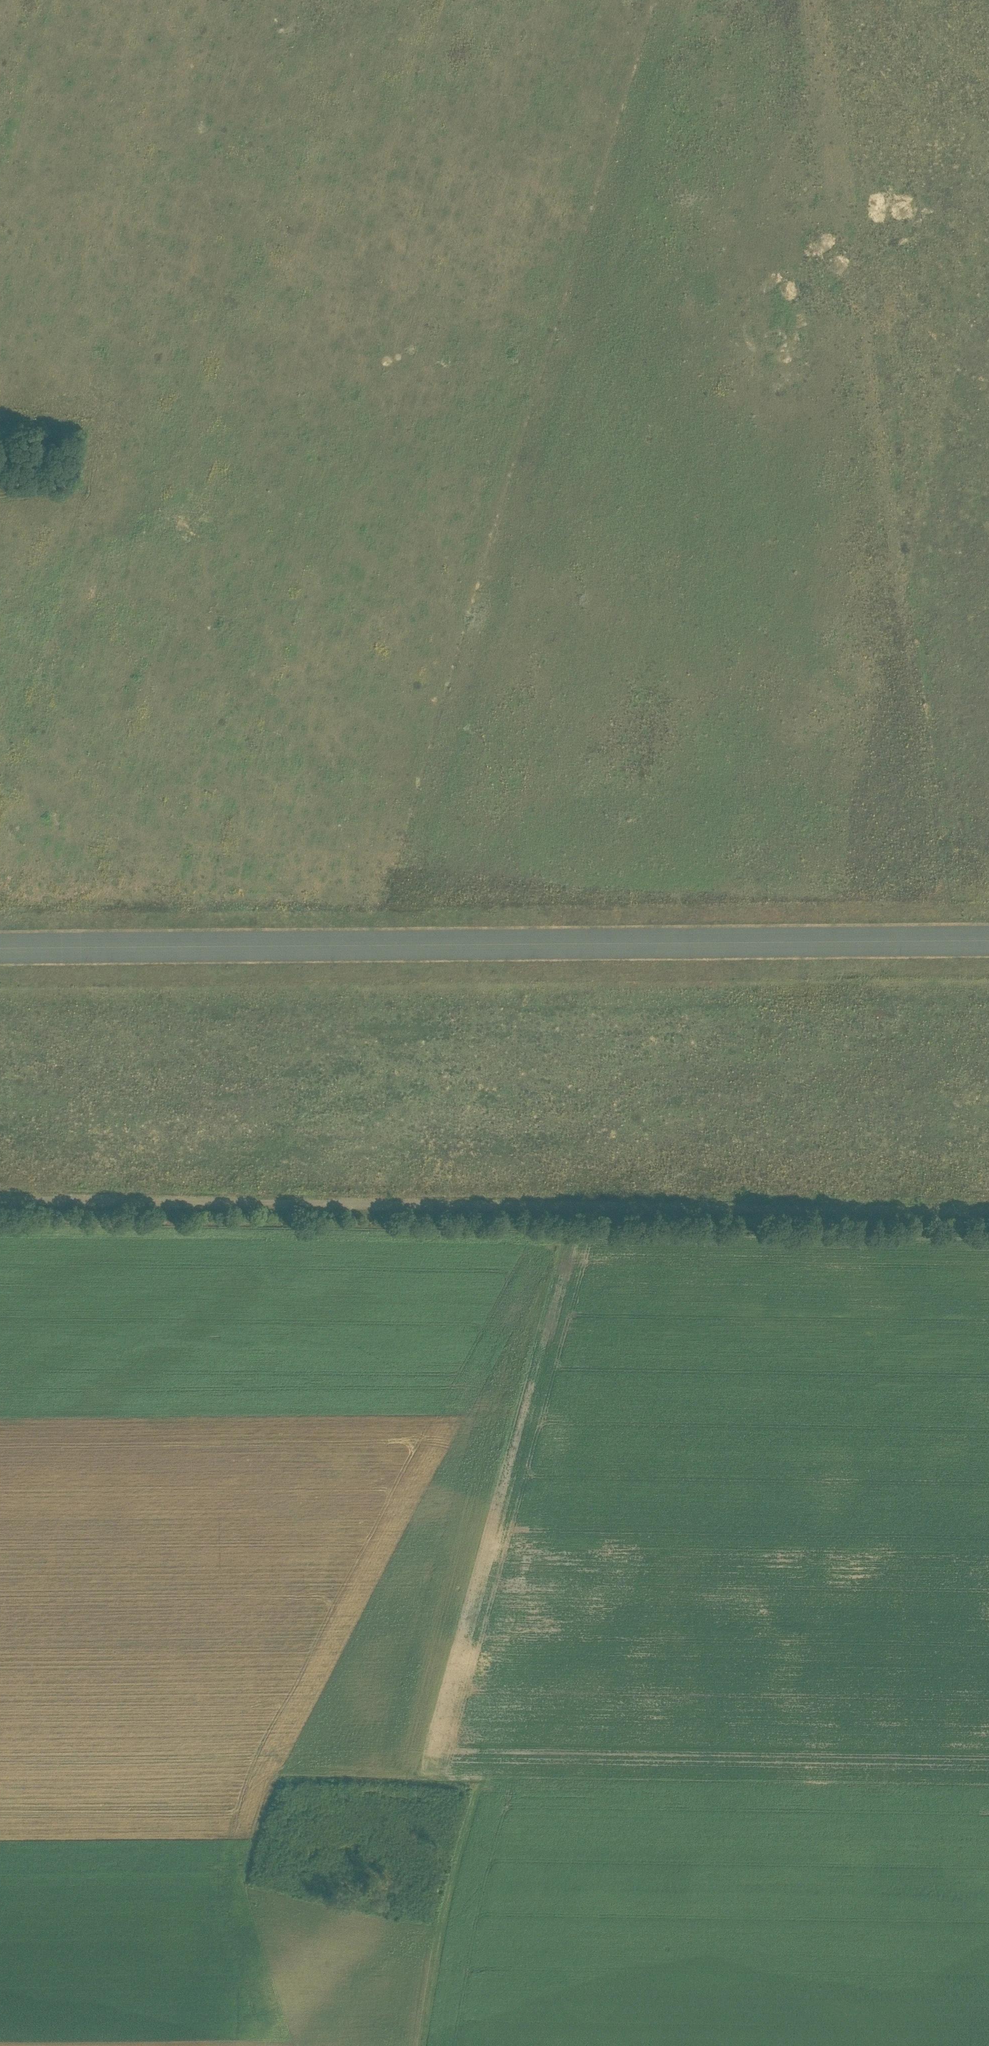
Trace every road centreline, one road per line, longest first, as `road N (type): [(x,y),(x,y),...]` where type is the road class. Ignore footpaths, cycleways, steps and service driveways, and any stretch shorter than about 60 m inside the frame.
road 1 (track): [(478,1789),(441,1929),(422,2045)]

